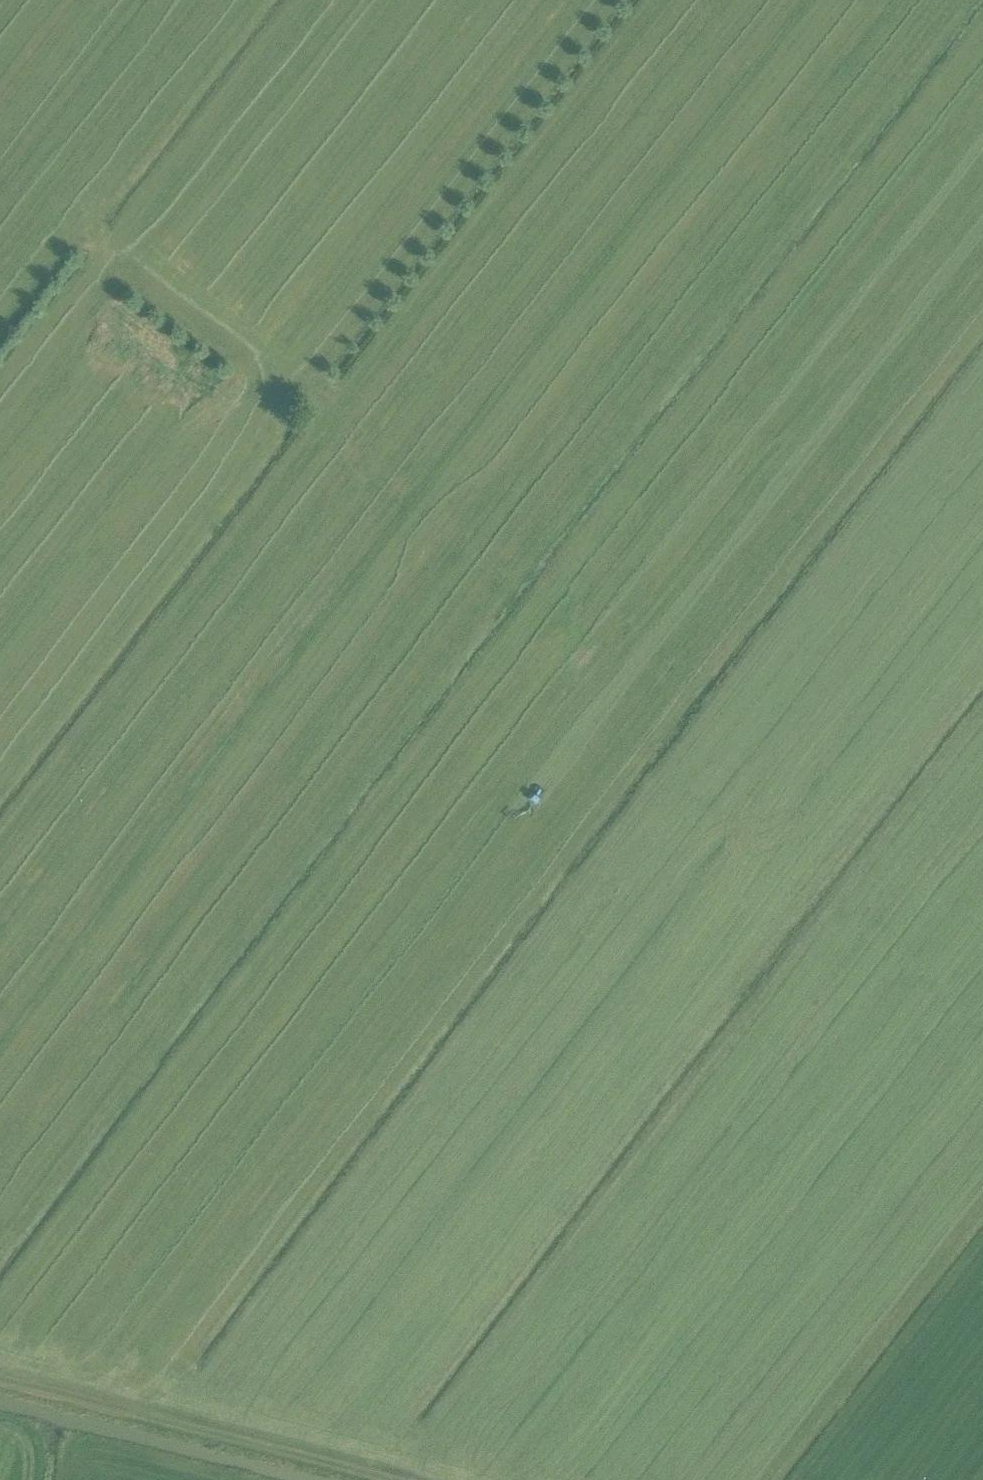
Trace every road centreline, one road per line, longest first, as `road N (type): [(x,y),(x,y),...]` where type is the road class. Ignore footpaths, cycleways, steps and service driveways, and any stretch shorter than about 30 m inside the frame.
road 1 (track): [(377,1479),(0,1381)]

